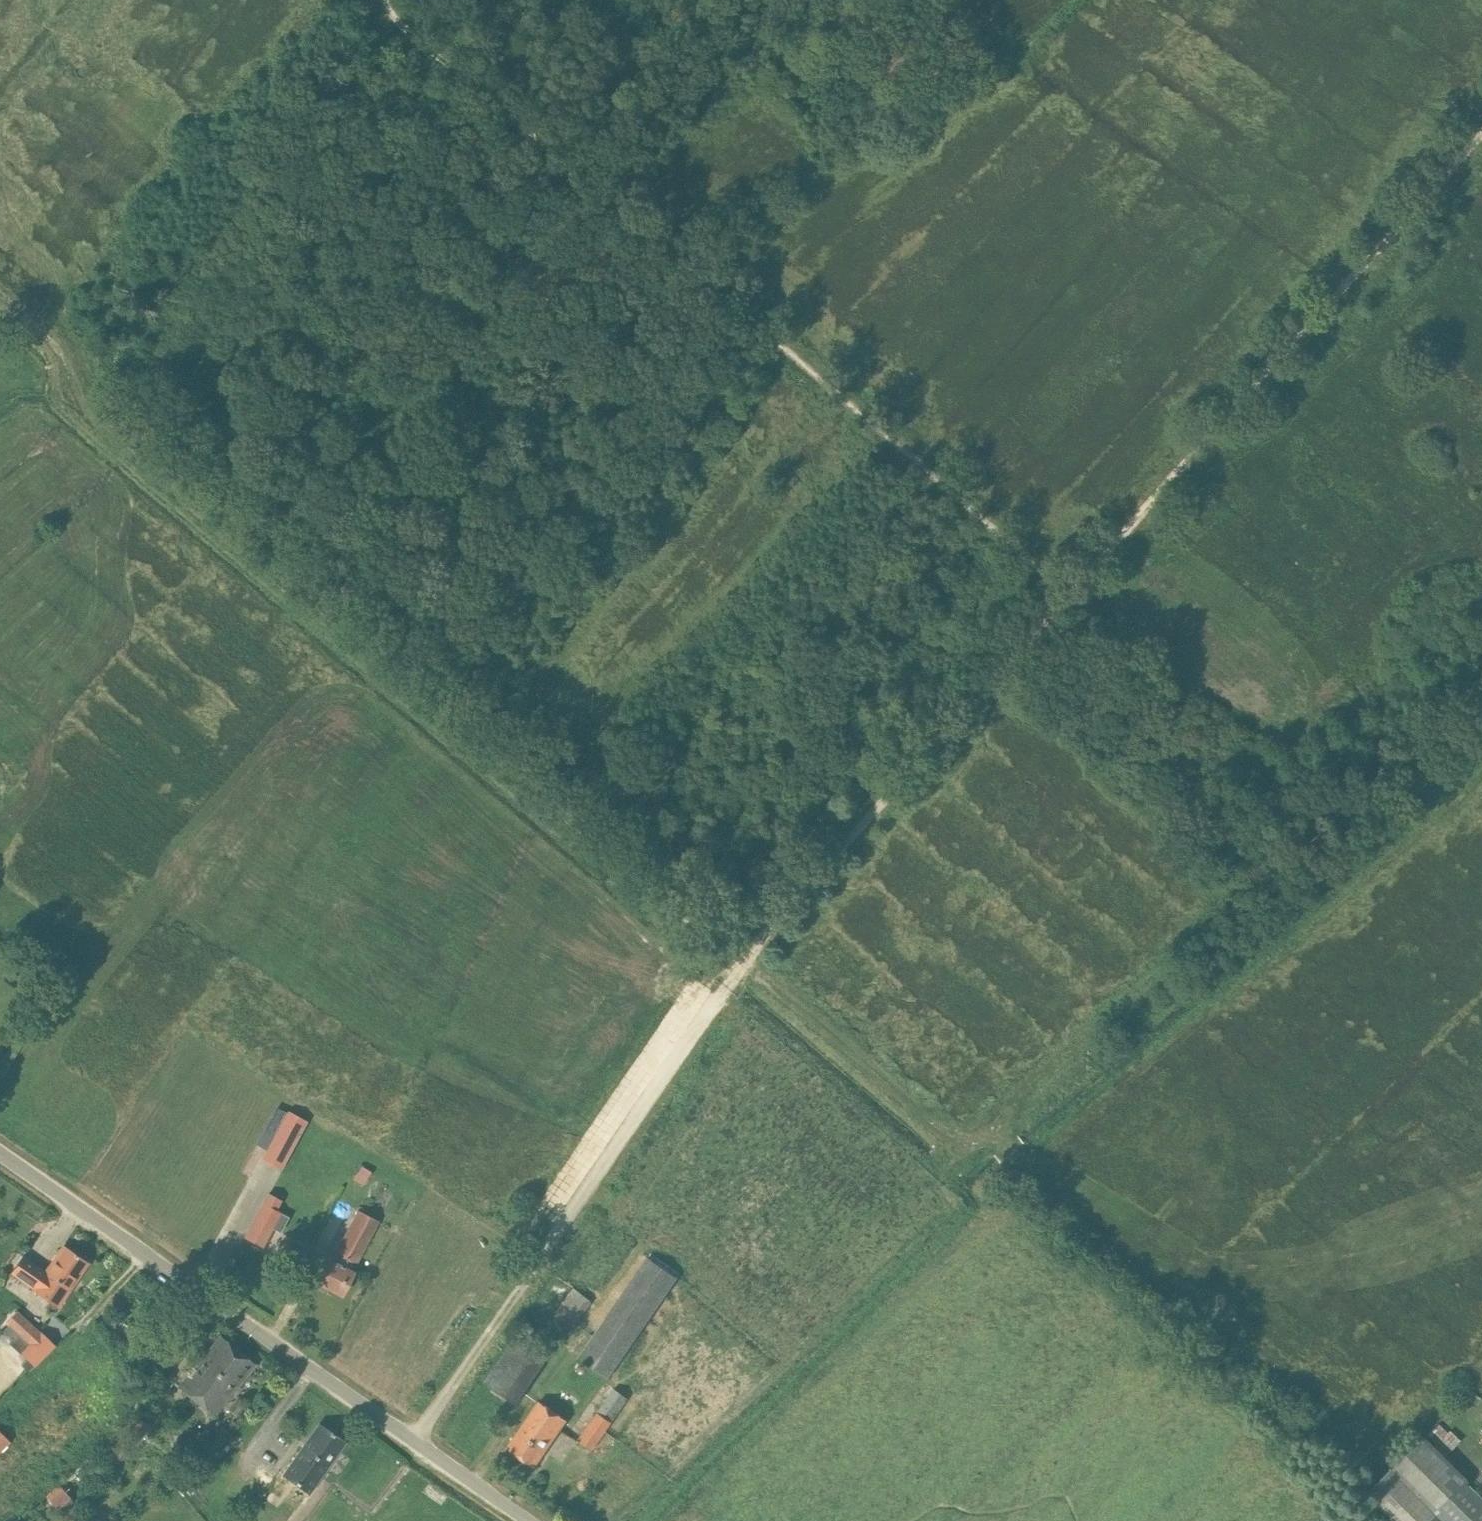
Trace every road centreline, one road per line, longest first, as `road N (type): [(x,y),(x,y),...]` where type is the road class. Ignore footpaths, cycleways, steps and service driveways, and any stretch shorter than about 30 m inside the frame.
road 1 (track): [(1481,137),(735,964)]
road 2 (unclassified): [(528,1520),(0,1154)]
road 3 (track): [(735,964),(414,1441)]

